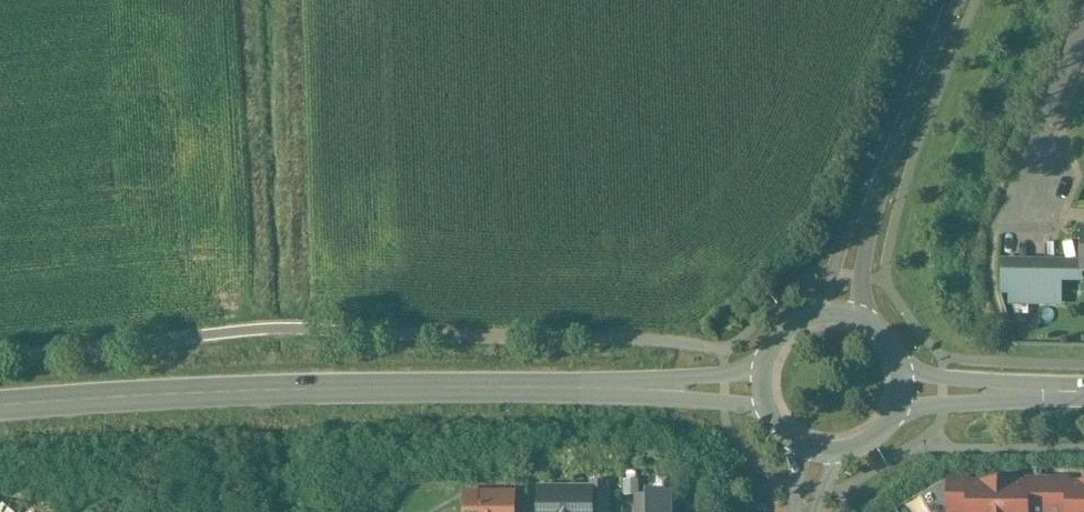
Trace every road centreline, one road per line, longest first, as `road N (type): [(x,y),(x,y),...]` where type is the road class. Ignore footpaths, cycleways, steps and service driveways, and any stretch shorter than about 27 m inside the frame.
road 1 (secondary): [(768,387),(331,390),(0,406)]
road 2 (tertiary): [(834,317),(887,144),(945,0)]
road 3 (residential): [(1083,30),(1012,212)]
road 4 (secondary): [(1083,393),(900,388)]

